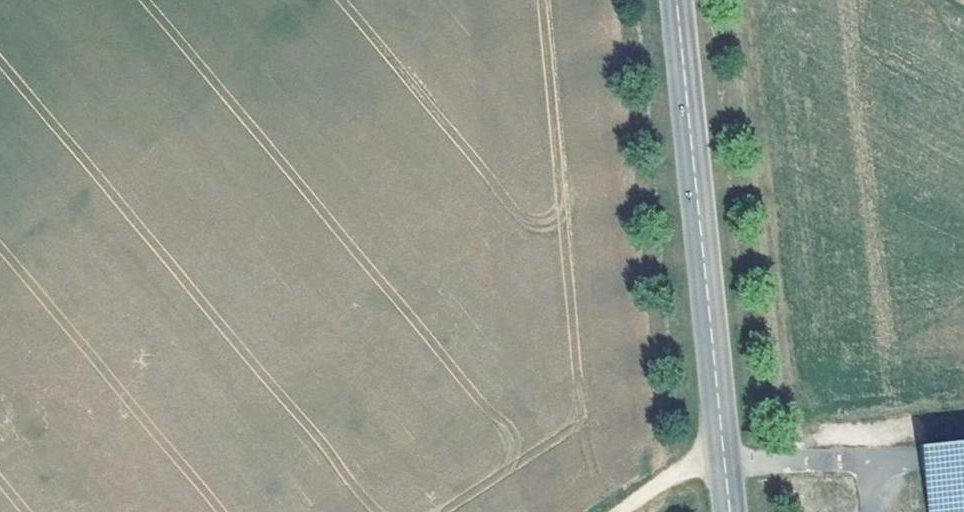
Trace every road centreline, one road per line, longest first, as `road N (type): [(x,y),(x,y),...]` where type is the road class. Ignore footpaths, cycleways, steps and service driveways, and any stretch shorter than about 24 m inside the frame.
road 1 (track): [(744,0),(802,459),(724,465)]
road 2 (tertiary): [(676,0),(729,511)]

